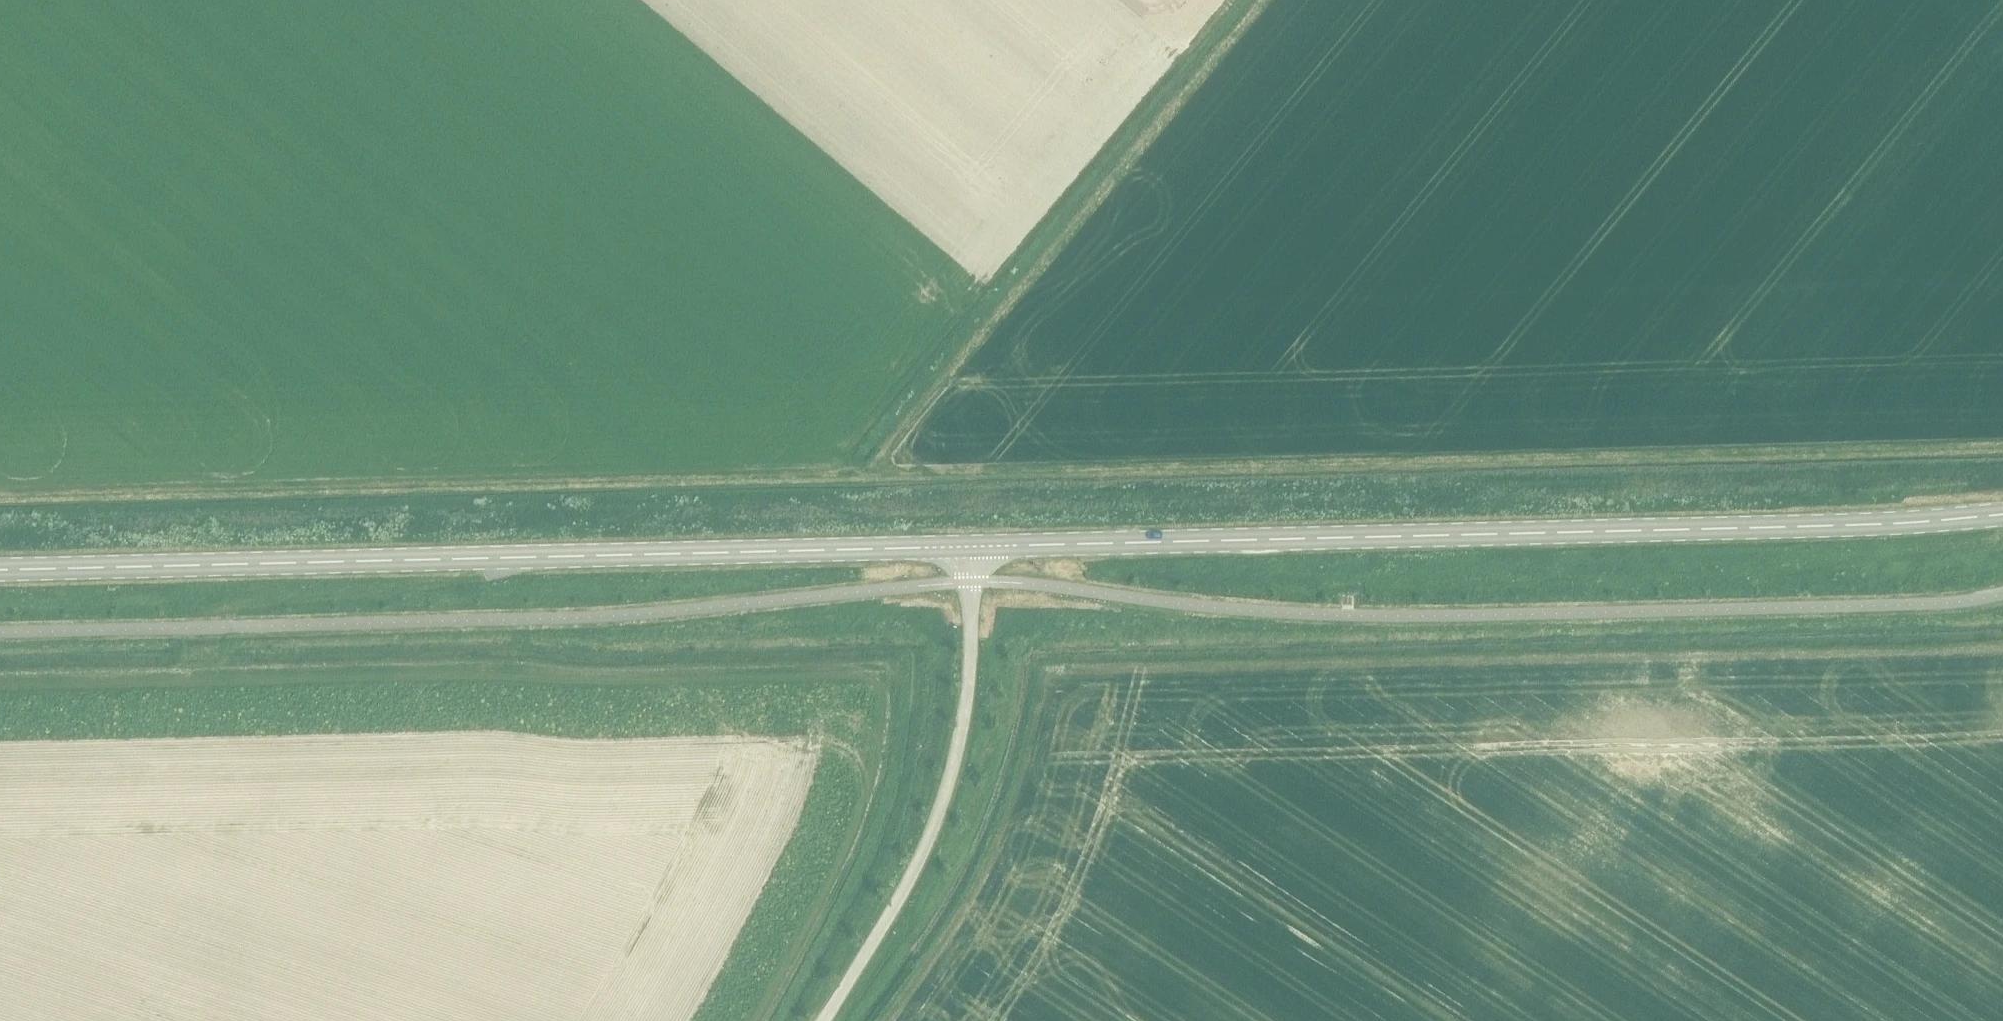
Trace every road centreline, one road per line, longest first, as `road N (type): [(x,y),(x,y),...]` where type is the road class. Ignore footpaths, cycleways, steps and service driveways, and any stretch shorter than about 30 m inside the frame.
road 1 (track): [(2002,433),(860,472)]
road 2 (tertiary): [(972,546),(1485,538),(2002,517)]
road 3 (tertiary): [(0,572),(972,546)]
road 4 (track): [(860,472),(0,492)]
road 5 (track): [(860,472),(1257,0)]
road 6 (unclassified): [(824,1020),(943,805),(970,685),(972,546)]

